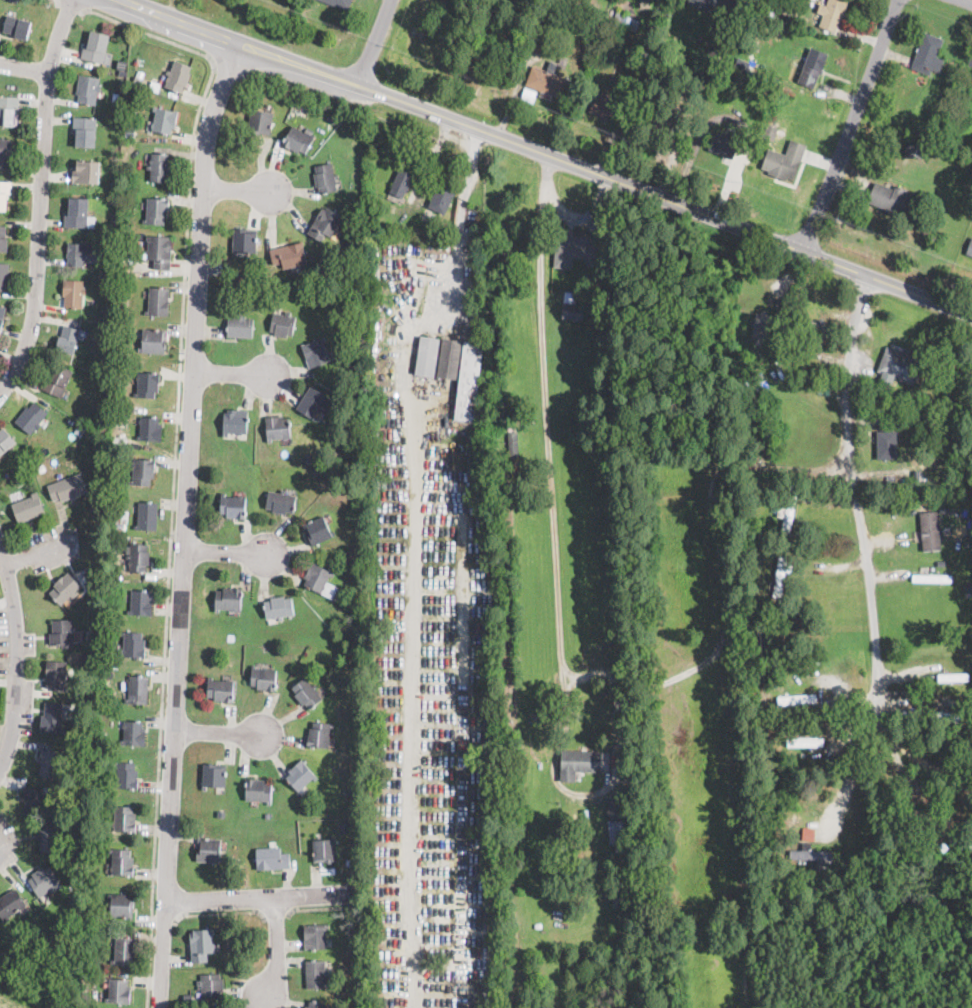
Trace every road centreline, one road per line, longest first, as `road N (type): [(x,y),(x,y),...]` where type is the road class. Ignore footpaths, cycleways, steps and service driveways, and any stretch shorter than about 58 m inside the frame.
road 1 (residential): [(238,47),(209,127),(159,1007)]
road 2 (primary): [(115,0),(971,315)]
road 3 (residential): [(72,0),(46,86),(29,333),(0,391)]
road 4 (residential): [(803,249),(896,0)]
road 5 (residential): [(0,549),(16,664),(13,724),(0,765)]
road 6 (residential): [(164,903),(351,892)]

